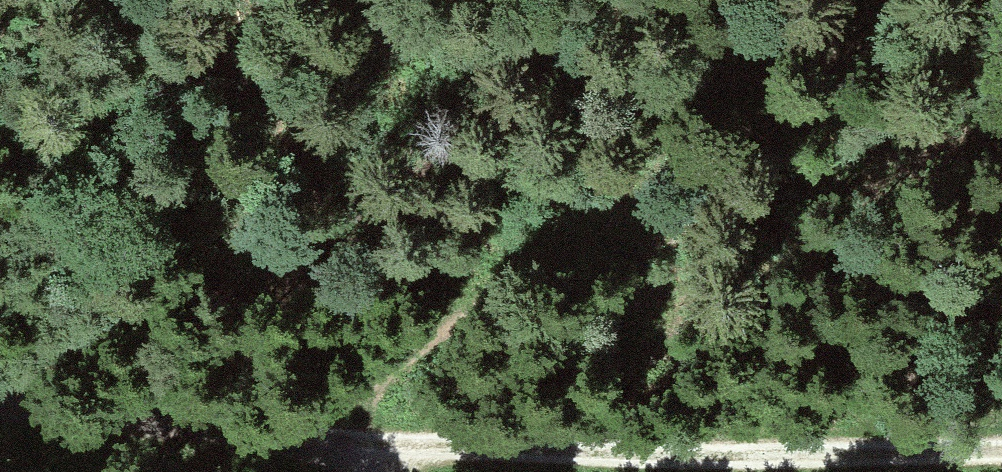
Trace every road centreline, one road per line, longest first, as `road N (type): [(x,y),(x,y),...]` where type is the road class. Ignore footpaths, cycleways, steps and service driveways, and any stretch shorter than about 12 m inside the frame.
road 1 (track): [(332,446),(1001,445)]
road 2 (track): [(332,446),(815,0)]
road 3 (track): [(0,419),(332,446),(349,471)]

